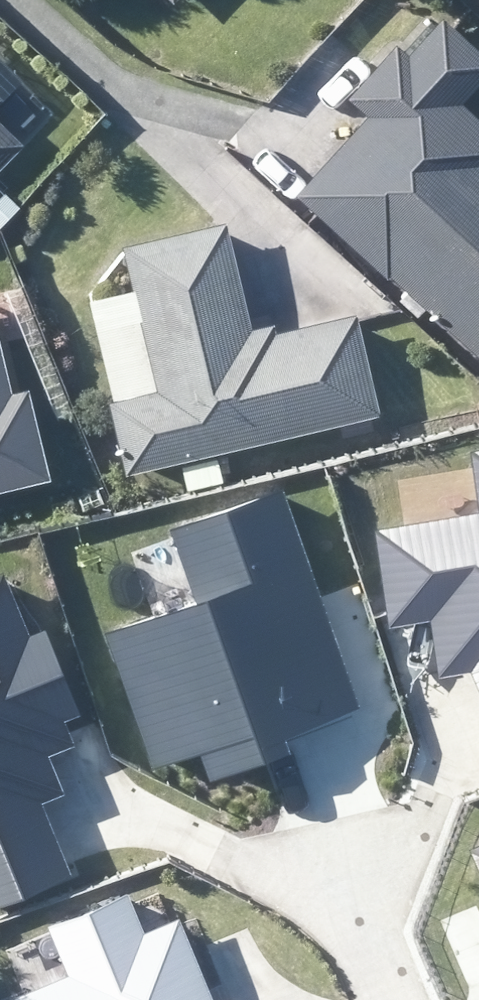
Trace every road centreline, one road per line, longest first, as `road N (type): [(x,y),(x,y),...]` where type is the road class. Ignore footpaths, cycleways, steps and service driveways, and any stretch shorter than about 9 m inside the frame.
road 1 (residential): [(317,857),(373,999)]

